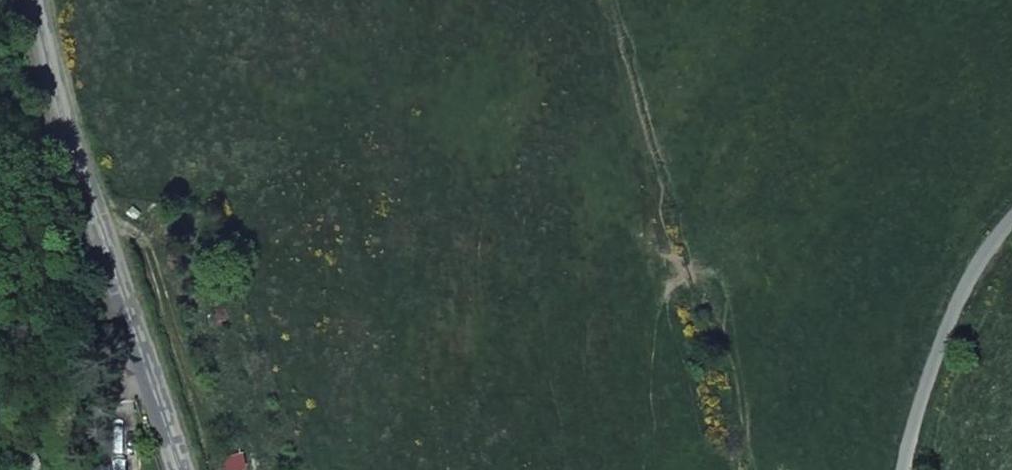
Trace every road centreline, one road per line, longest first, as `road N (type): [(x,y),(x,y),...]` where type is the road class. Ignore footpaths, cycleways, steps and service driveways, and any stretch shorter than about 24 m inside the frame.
road 1 (tertiary): [(181,469),(64,133),(37,0)]
road 2 (unclassified): [(902,469),(960,293),(1011,217)]

